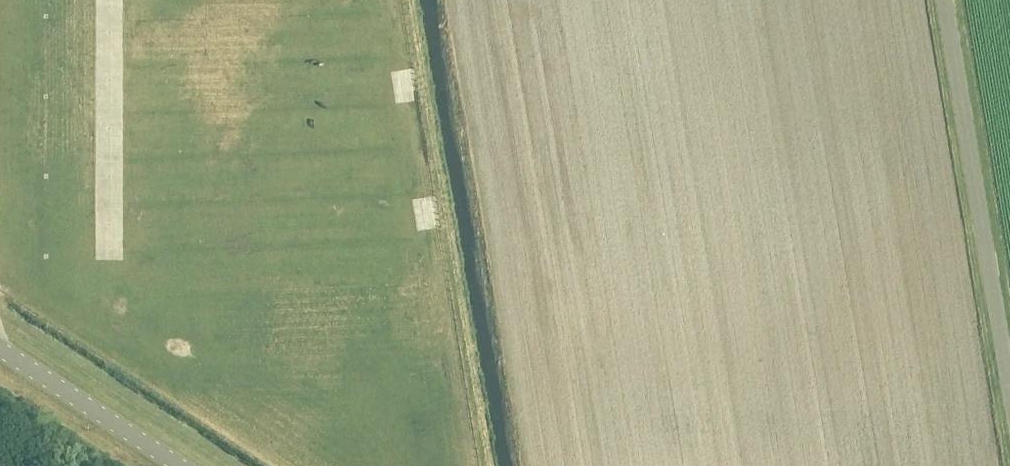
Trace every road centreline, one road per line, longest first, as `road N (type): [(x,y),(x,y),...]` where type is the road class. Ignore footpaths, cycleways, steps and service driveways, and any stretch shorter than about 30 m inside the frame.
road 1 (unclassified): [(1009,392),(946,0)]
road 2 (unclassified): [(183,465),(0,346)]

